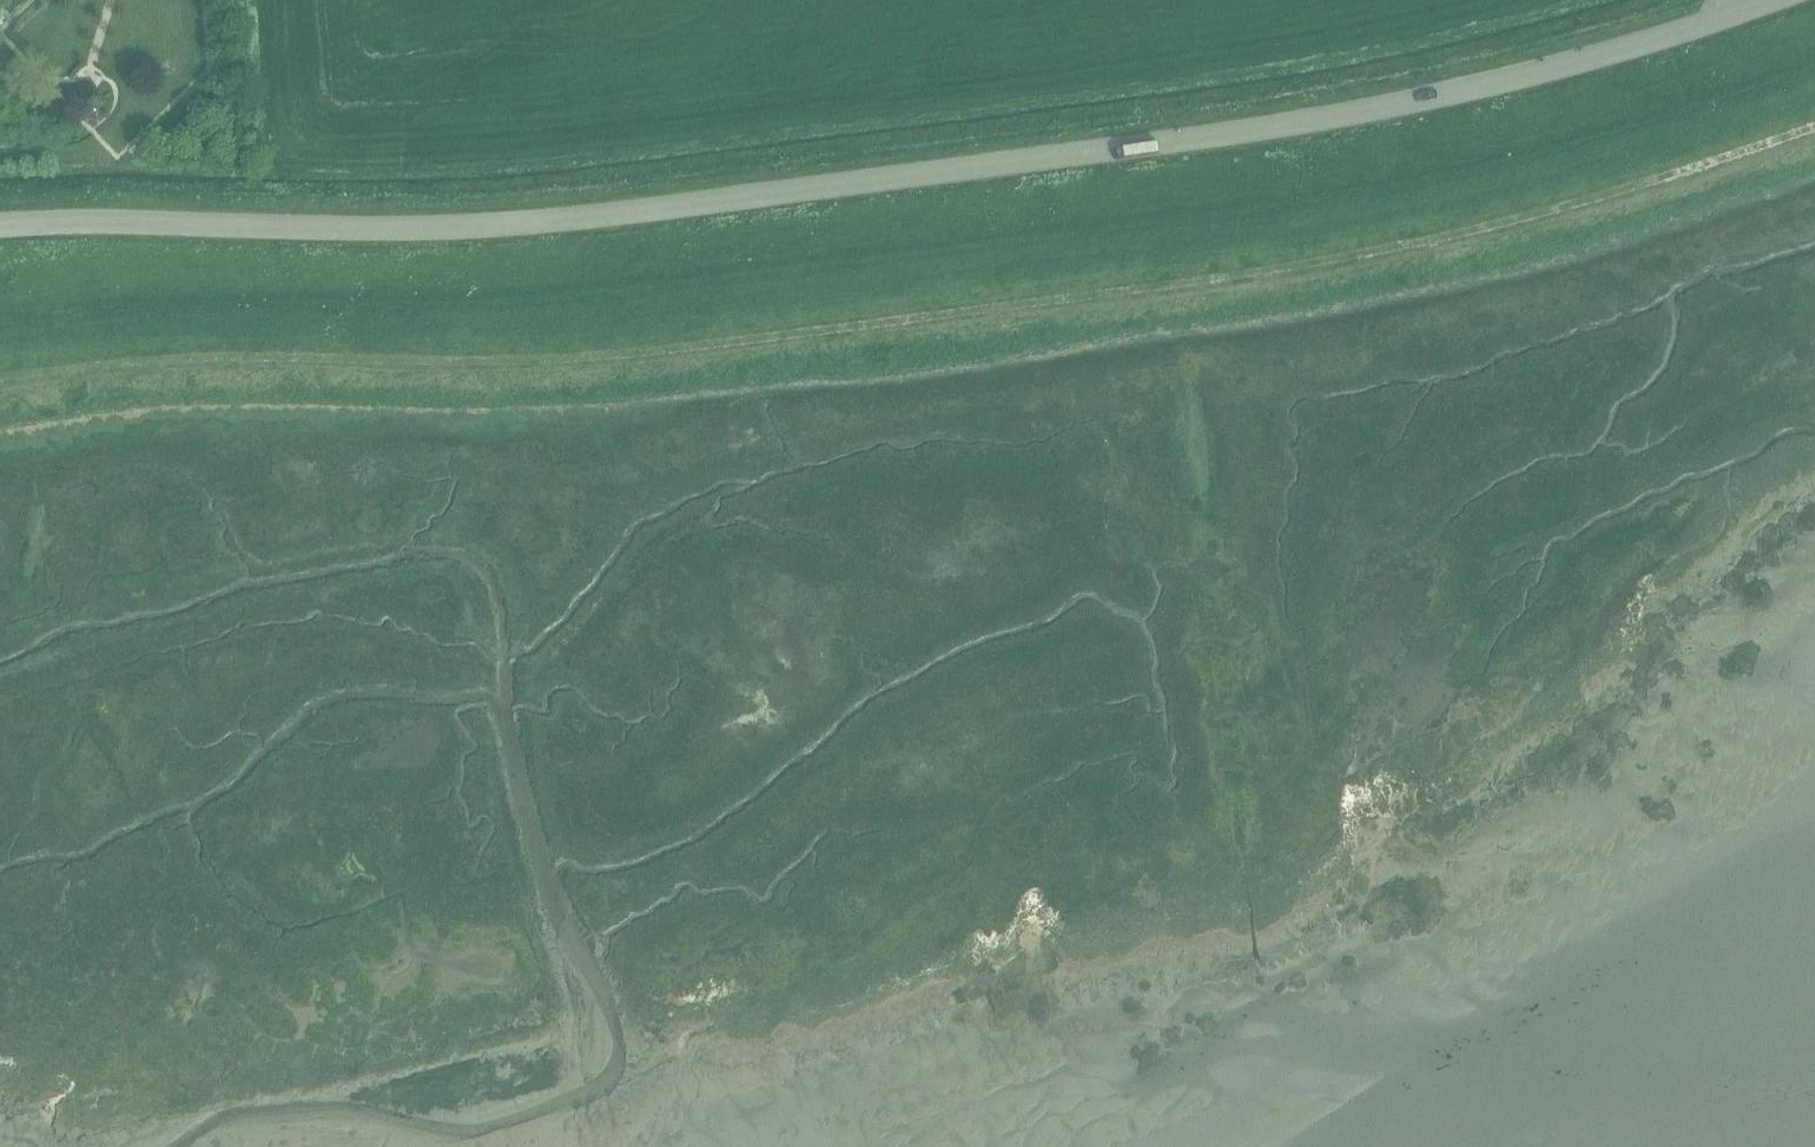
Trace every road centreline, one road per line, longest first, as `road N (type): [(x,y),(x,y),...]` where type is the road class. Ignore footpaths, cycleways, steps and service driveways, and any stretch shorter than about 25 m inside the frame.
road 1 (unclassified): [(0,226),(494,228),(1450,93),(1743,0)]

